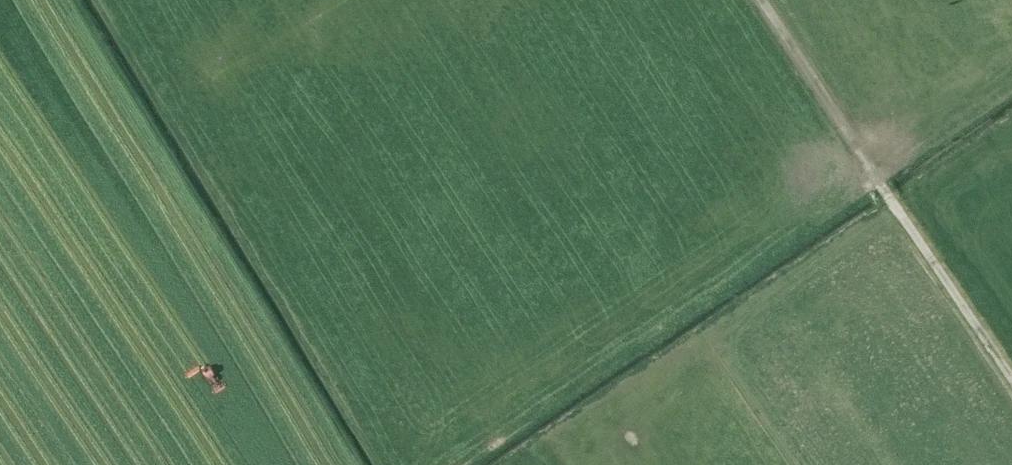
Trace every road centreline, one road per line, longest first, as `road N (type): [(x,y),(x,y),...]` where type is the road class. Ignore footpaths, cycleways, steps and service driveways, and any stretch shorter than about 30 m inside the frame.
road 1 (track): [(759,0),(1011,380)]

